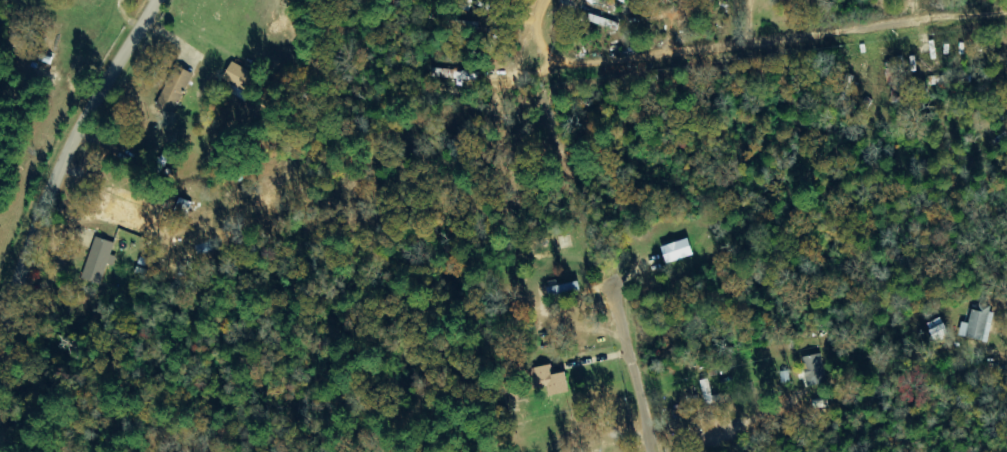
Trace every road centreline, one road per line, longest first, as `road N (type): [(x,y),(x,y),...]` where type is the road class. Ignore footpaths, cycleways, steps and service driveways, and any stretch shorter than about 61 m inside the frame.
road 1 (residential): [(540,0),(531,26),(538,47),(585,67),(1006,11)]
road 2 (residential): [(0,332),(58,174),(160,0)]

